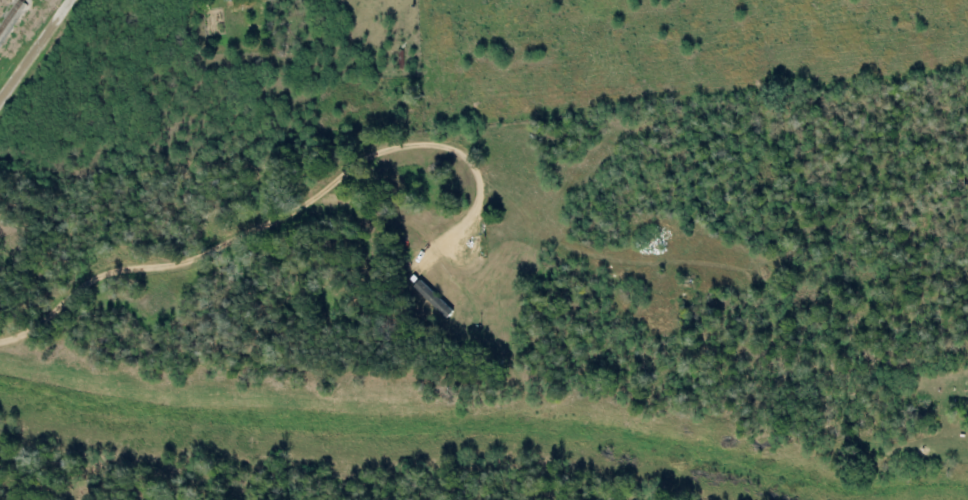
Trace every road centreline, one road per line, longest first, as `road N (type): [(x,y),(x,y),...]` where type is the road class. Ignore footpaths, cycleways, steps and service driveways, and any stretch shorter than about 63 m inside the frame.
road 1 (residential): [(0,103),(74,0)]

